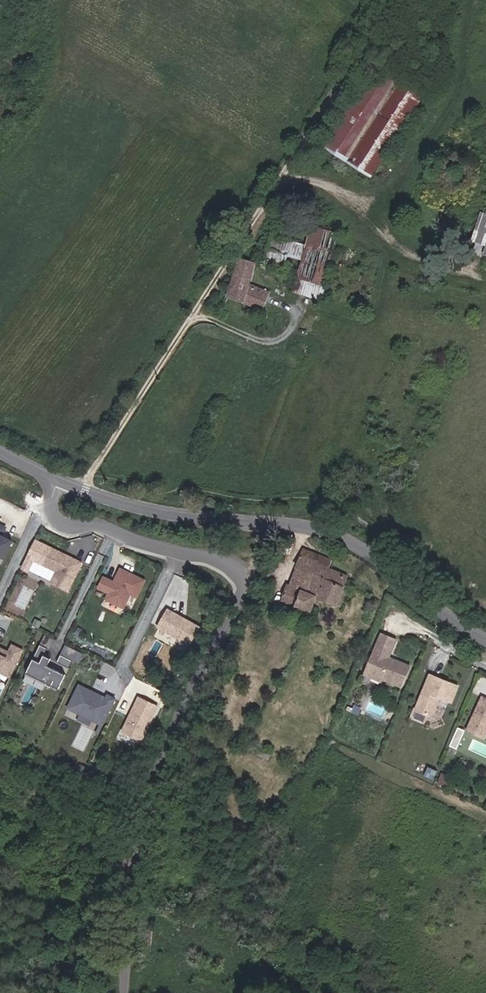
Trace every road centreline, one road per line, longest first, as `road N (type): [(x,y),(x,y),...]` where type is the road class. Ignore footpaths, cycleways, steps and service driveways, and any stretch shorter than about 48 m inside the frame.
road 1 (unclassified): [(186,556),(238,567),(238,612),(177,725),(143,825),(127,992)]
road 2 (tertiary): [(59,480),(149,510),(333,534),(485,639)]
road 3 (residential): [(186,556),(115,688)]

